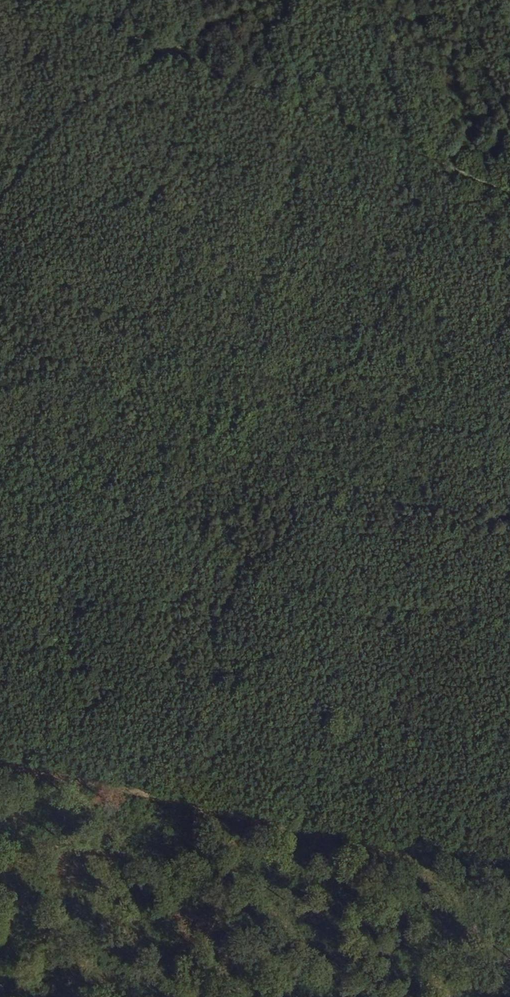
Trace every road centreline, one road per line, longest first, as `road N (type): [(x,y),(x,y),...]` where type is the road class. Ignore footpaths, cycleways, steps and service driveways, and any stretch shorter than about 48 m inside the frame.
road 1 (track): [(509,877),(0,757)]
road 2 (track): [(46,0),(509,196)]
road 3 (track): [(0,196),(67,115),(168,51)]

